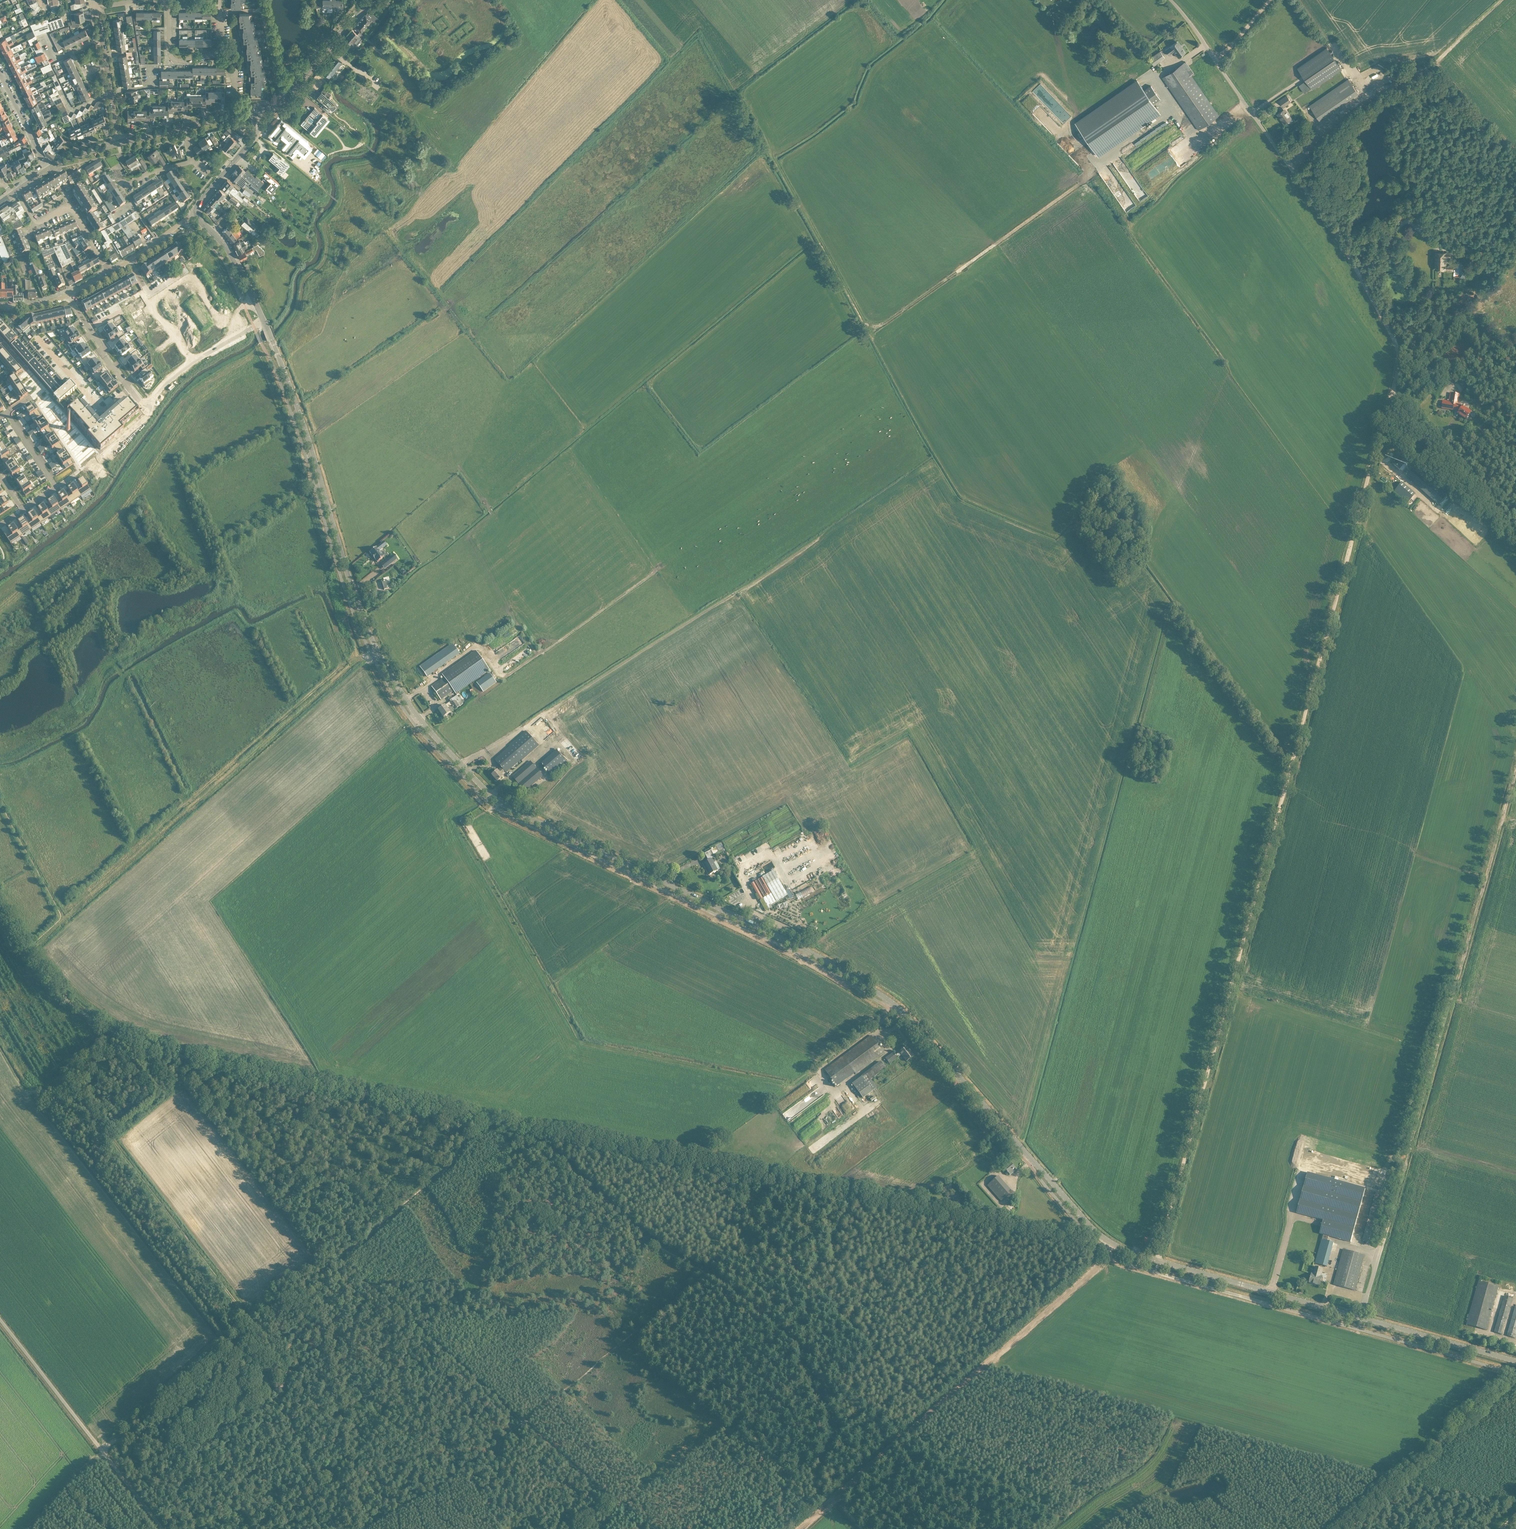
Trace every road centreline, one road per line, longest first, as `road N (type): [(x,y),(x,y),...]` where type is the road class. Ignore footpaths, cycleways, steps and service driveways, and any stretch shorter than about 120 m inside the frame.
road 1 (tertiary): [(1515,1361),(1116,1246),(883,996),(492,796),(413,711),(376,648),(264,322)]
road 2 (track): [(1158,1261),(1384,425)]
road 3 (track): [(1515,771),(1361,1318)]
road 4 (track): [(709,1270),(456,1475),(357,1528)]
road 5 (track): [(546,712),(907,478)]
road 6 (track): [(0,1033),(29,1082),(74,1097),(275,1347)]
road 7 (track): [(800,1528),(1110,1255)]
road 8 (track): [(1384,425),(1396,345),(1298,179)]
road 9 (unclassified): [(162,1528),(0,1322)]
road 10 (track): [(1339,1528),(1511,1372)]
road 11 (unclassified): [(1298,179),(1170,0)]
road 12 (residential): [(68,295),(141,403),(200,357)]
road 13 (track): [(1384,425),(1515,544)]
road 14 (tertiary): [(259,108),(283,100),(367,0)]
road 15 (track): [(270,1393),(333,1528)]
road 16 (tertiary): [(264,322),(228,250),(196,212)]
road 17 (residential): [(114,168),(126,186),(187,162),(185,126)]
road 18 (residential): [(129,261),(167,322),(200,357)]

